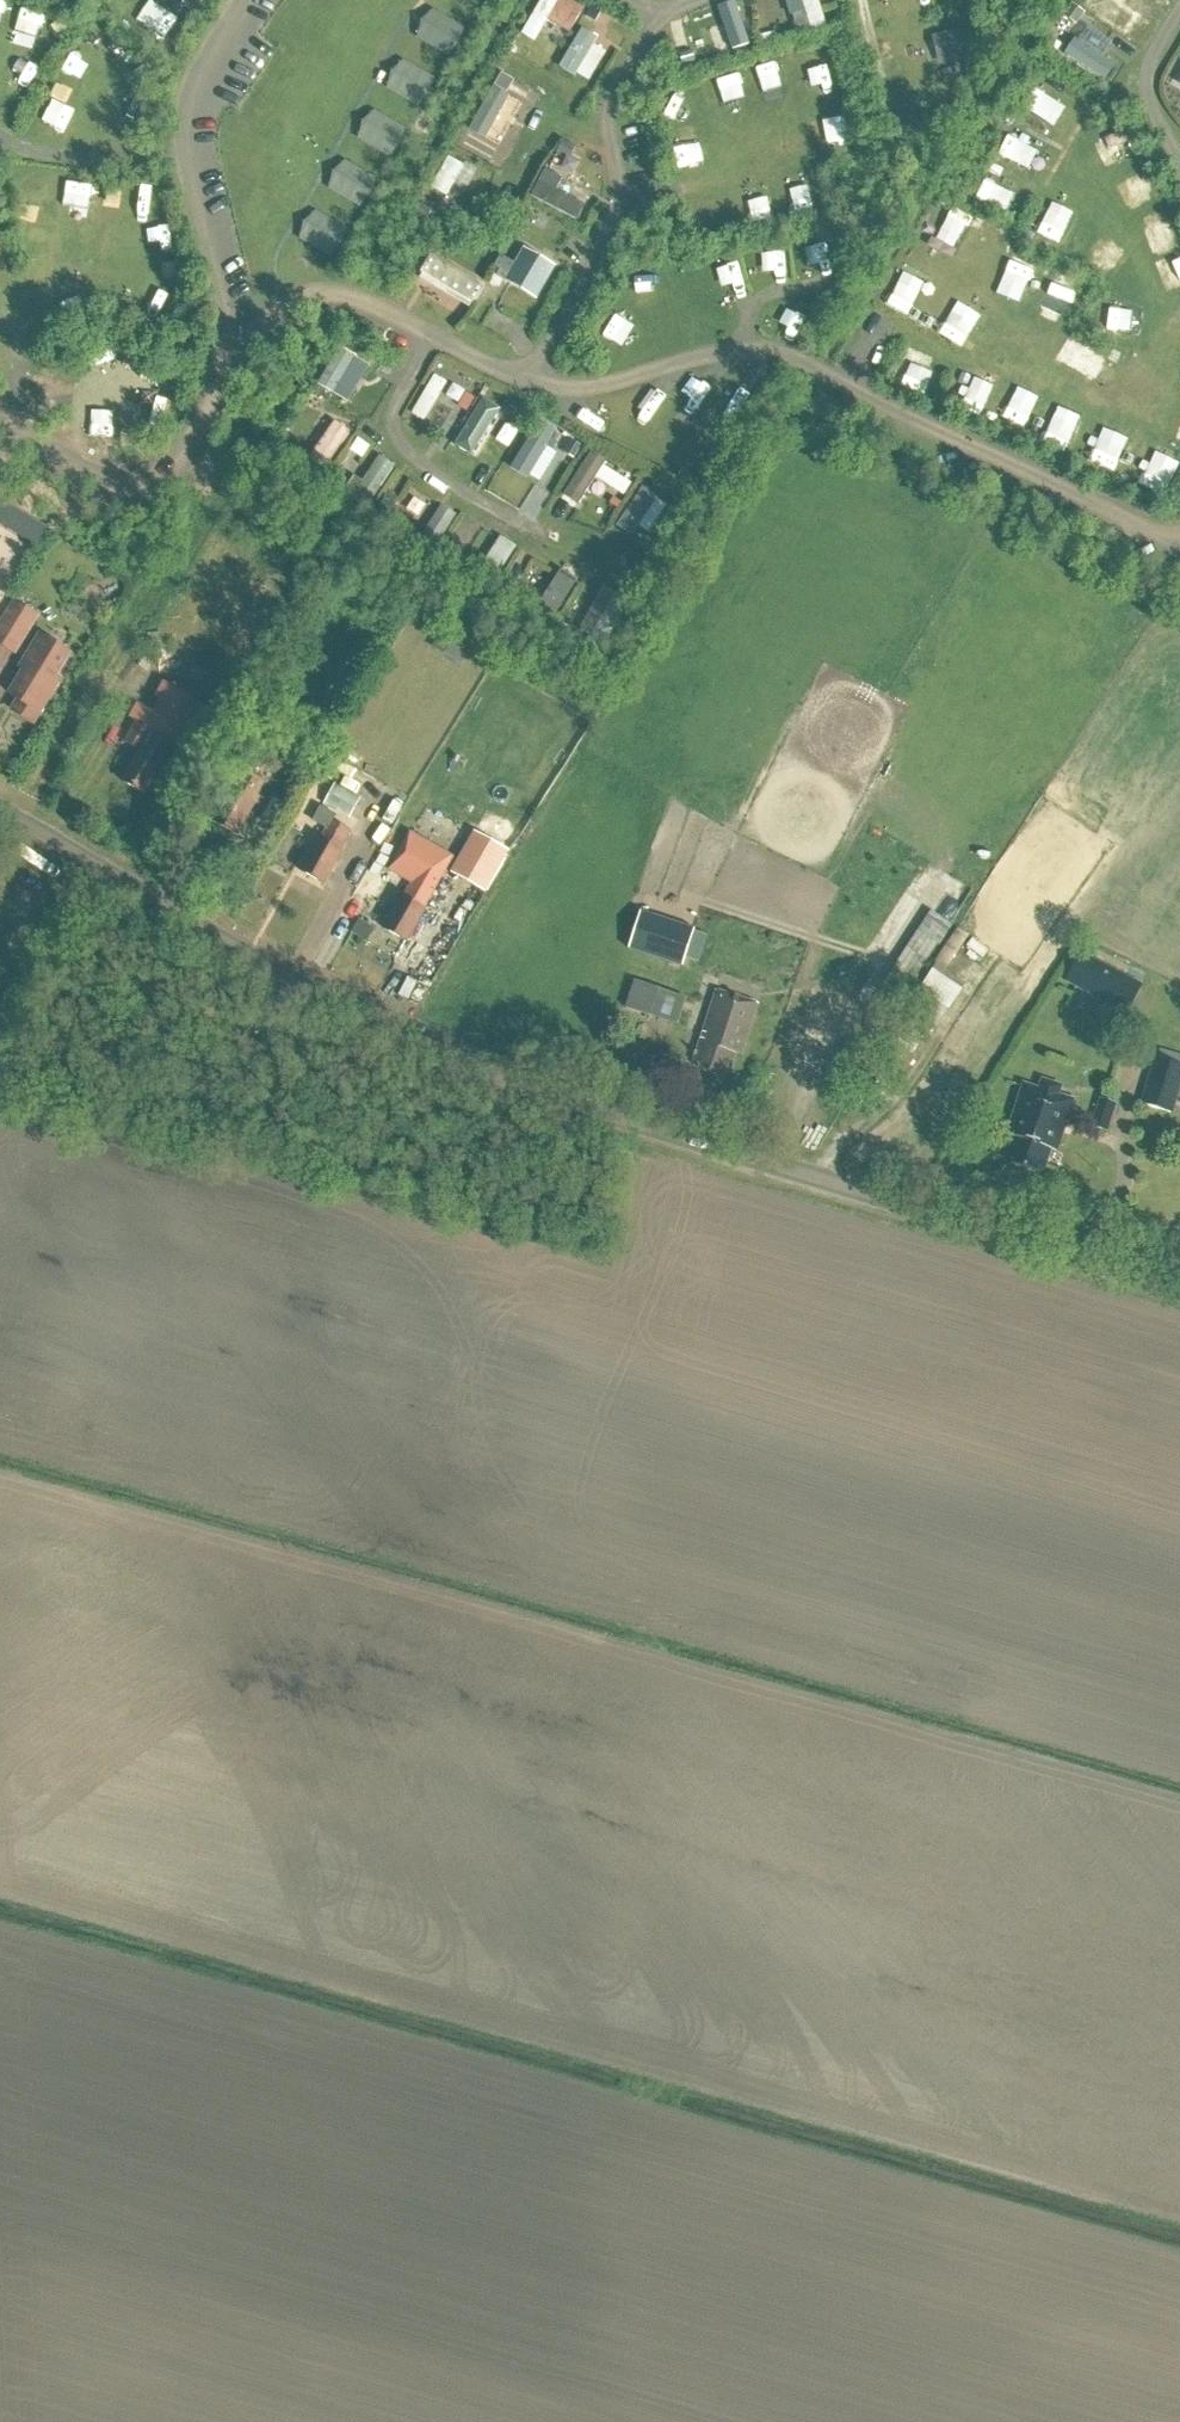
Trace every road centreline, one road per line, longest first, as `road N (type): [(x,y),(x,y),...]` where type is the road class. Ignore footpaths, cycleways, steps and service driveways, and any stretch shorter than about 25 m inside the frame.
road 1 (unclassified): [(1179,1293),(457,1069),(331,1007),(0,816)]

